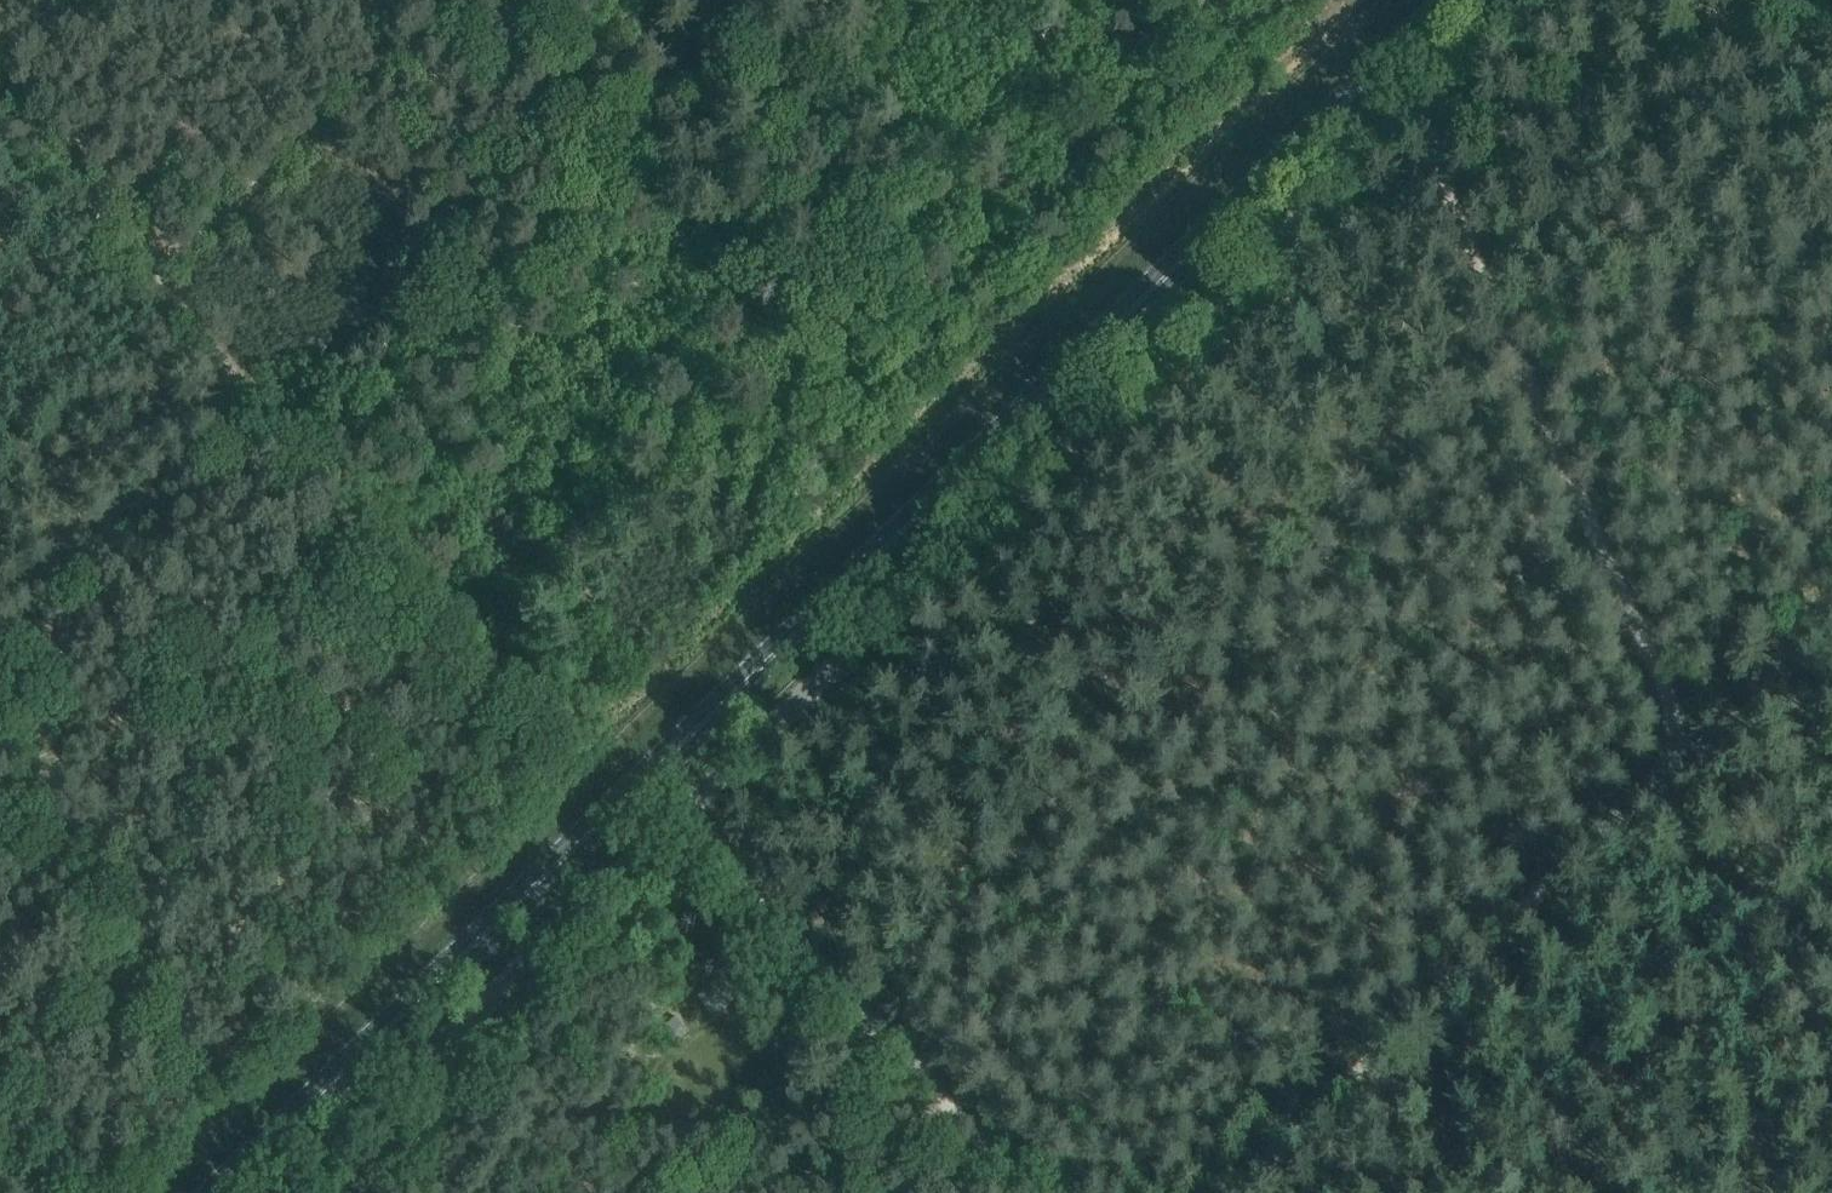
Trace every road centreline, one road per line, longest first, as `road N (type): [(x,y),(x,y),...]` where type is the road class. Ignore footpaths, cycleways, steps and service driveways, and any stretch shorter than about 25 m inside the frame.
road 1 (primary): [(214,1192),(1451,0)]
road 2 (unclassified): [(289,1192),(1521,0)]
road 3 (track): [(1233,1192),(1641,791),(1674,740)]
road 4 (track): [(1671,716),(1453,206)]
road 5 (track): [(1036,1192),(679,815)]
road 6 (track): [(1831,31),(1482,138),(1457,167),(1453,206)]
road 7 (track): [(160,286),(0,116)]
road 8 (track): [(160,286),(240,200),(290,170)]

